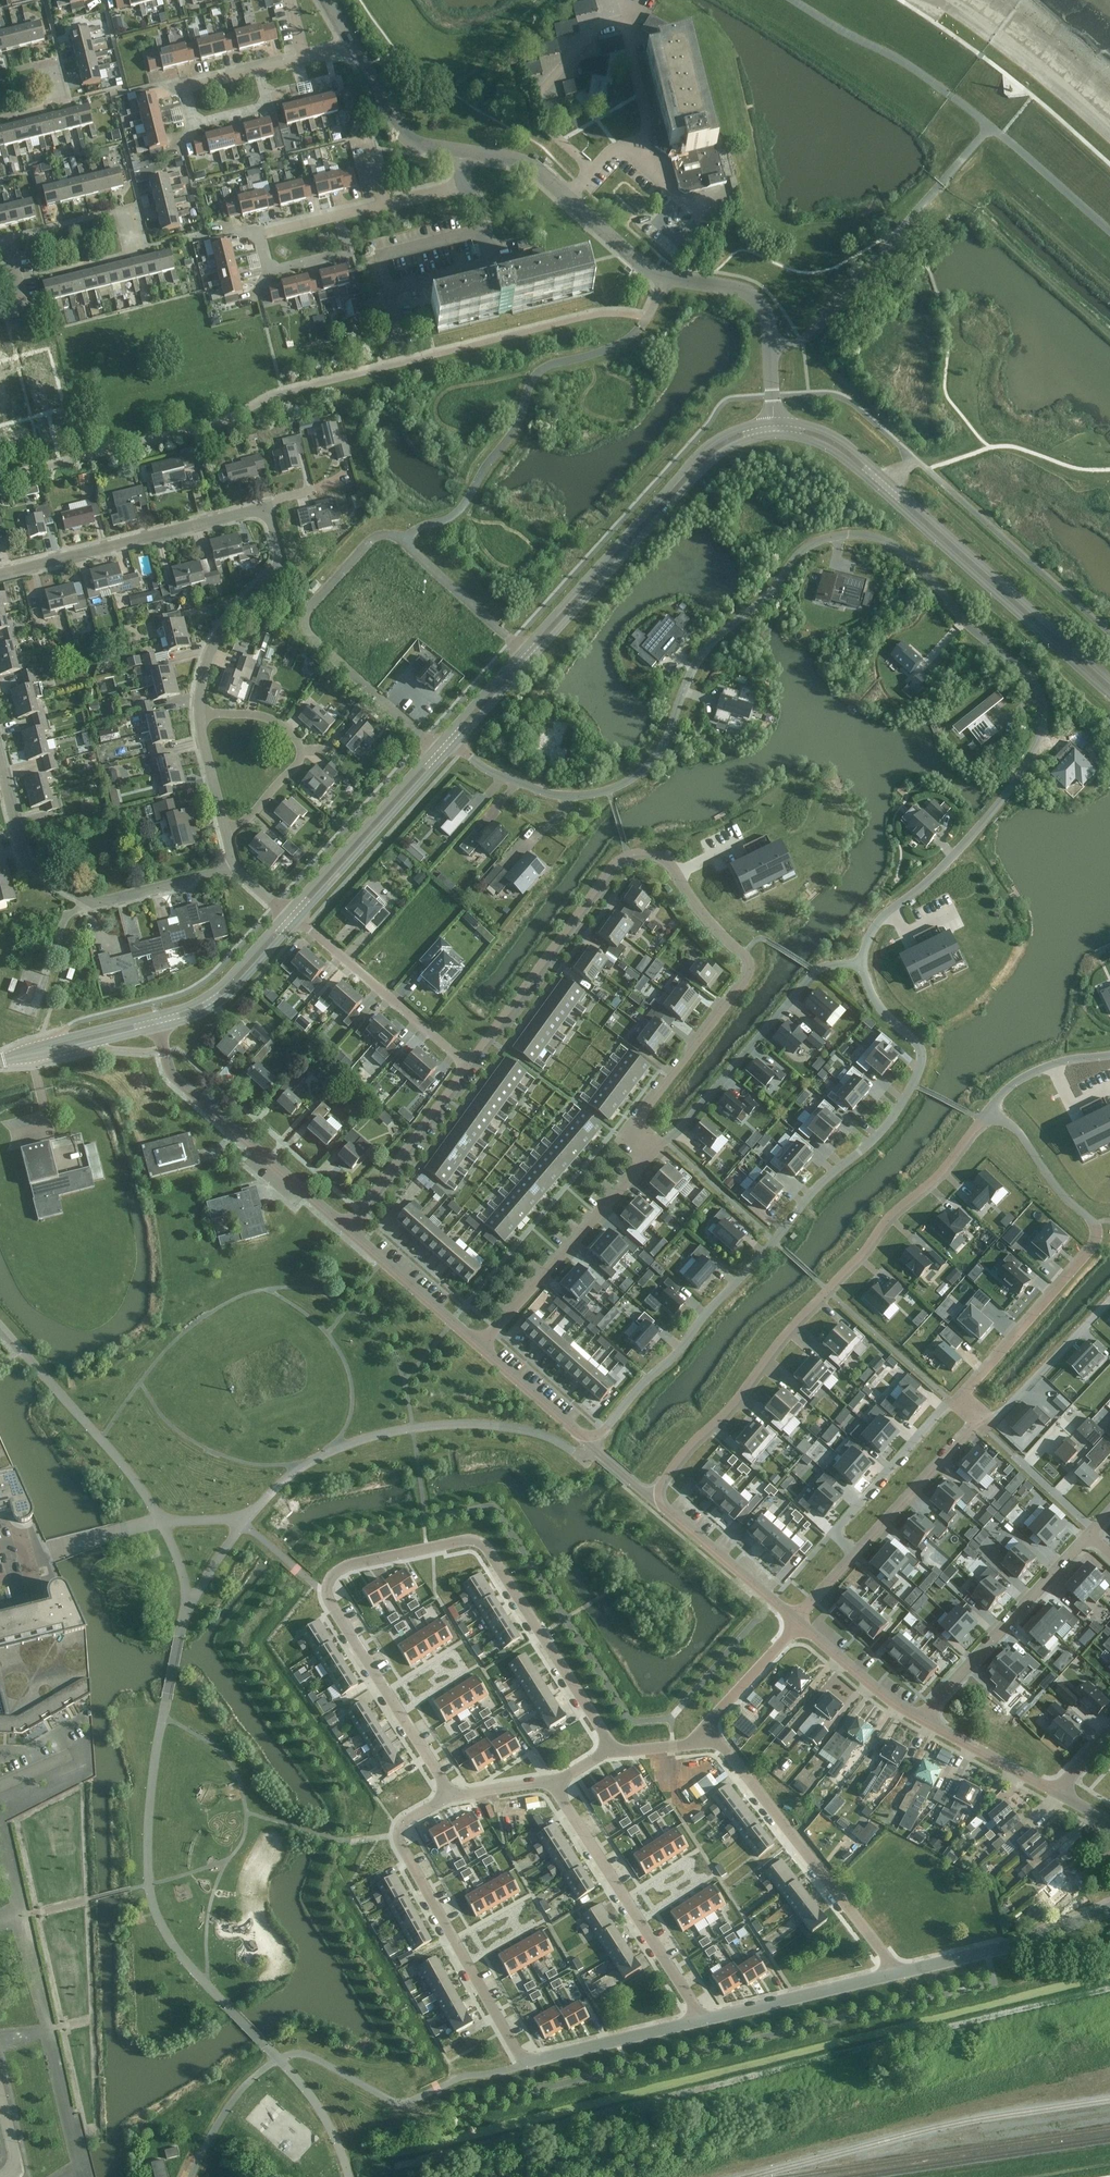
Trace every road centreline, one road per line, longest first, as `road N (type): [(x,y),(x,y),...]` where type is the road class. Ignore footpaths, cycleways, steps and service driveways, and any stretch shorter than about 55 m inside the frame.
road 1 (residential): [(455,745),(489,771),(544,792),(588,795),(626,783),(662,748),(702,656),(803,551),(834,536),(886,541),(1029,676),(1042,720),(1021,776),(937,872),(878,922),(861,964)]
road 2 (residential): [(467,1064),(608,873),(626,856),(663,859),(746,963),(744,977),(626,1129),(649,1153)]
road 3 (residential): [(594,1438),(677,1354),(814,1191),(881,1132),(913,1085),(919,1047),(877,1005),(861,964)]
road 4 (residential): [(989,1112),(944,1171),(889,1216),(652,1495)]
road 5 (residential): [(450,1794),(331,1607),(327,1583),(357,1563),(477,1540)]
road 6 (residential): [(666,277),(647,320),(623,342),(533,378),(515,430),(462,507),(402,543)]
road 7 (residential): [(989,1112),(1019,1131),(1054,1185),(1094,1223),(1094,1239),(955,1404)]
road 8 (tertiary): [(774,421),(726,434),(699,455),(523,651)]
road 9 (tertiary): [(532,660),(713,460),(775,434)]
road 10 (residential): [(525,2063),(394,1830),(450,1794)]
road 11 (residential): [(234,868),(87,900),(24,858),(0,762)]
road 12 (residential): [(434,746),(308,622),(310,606),(369,541),(383,535),(402,543)]
road 13 (tertiary): [(880,490),(1109,696)]
road 14 (residential): [(891,1974),(886,1955),(709,1735)]
road 15 (tertiary): [(1109,679),(889,481)]
road 16 (residential): [(649,1153),(681,1128),(815,972),(861,964)]
road 17 (residential): [(703,2022),(554,1781)]
road 18 (unclassified): [(347,1229),(177,1081),(159,1027)]
road 19 (residential): [(0,574),(257,509)]
road 20 (residential): [(649,1153),(480,1346)]
road 21 (residential): [(919,1720),(1089,1534)]
road 22 (residential): [(609,1748),(477,1540)]
road 23 (residential): [(666,277),(625,251),(531,168),(466,153)]
road 24 (residential): [(195,716),(196,683),(213,644),(273,571),(278,553),(269,519),(257,509)]
road 25 (residential): [(227,839),(297,763),(300,750),(261,717),(195,716)]
road 26 (residential): [(891,1974),(1045,1936),(1109,1908)]
road 27 (residential): [(467,1064),(298,919)]
road 28 (tertiary): [(434,746),(288,912)]
road 29 (tertiary): [(298,919),(445,756)]
road 30 (residential): [(774,421),(763,306),(743,290),(666,277)]
road 31 (residential): [(258,235),(449,188),(460,176)]
road 32 (residential): [(347,1229),(467,1064)]
road 33 (residential): [(856,1554),(841,1541),(843,1521),(955,1404)]
road 34 (residential): [(703,2022),(891,1974)]
road 35 (residential): [(1109,1301),(984,1431),(974,1424)]
road 36 (unclassified): [(797,1621),(652,1495)]
road 37 (residential): [(525,2063),(703,2022)]
road 38 (tertiary): [(159,1027),(223,1001),(298,919)]
road 39 (residential): [(180,88),(353,48)]
road 40 (unclassified): [(480,1346),(347,1229)]
road 41 (residential): [(974,1424),(856,1554)]
road 42 (tertiary): [(288,912),(218,988),(157,1014)]
road 43 (residential): [(466,153),(410,139),(353,48)]
road 44 (residential): [(402,543),(523,651)]
road 45 (unclassified): [(919,1720),(797,1621)]
road 46 (unclassified): [(1055,1791),(919,1720)]
road 47 (unclassified): [(594,1438),(578,1434),(480,1346)]
road 48 (residential): [(709,1735),(714,1717),(797,1621)]
road 49 (residential): [(1109,1054),(1037,1069),(989,1112)]
road 50 (tertiary): [(889,481),(833,435),(774,421)]
road 51 (tertiary): [(523,651),(434,746)]
road 52 (residential): [(227,839),(195,716)]
road 53 (tertiary): [(775,434),(826,447),(880,490)]
road 54 (tertiary): [(157,1014),(44,1050)]

